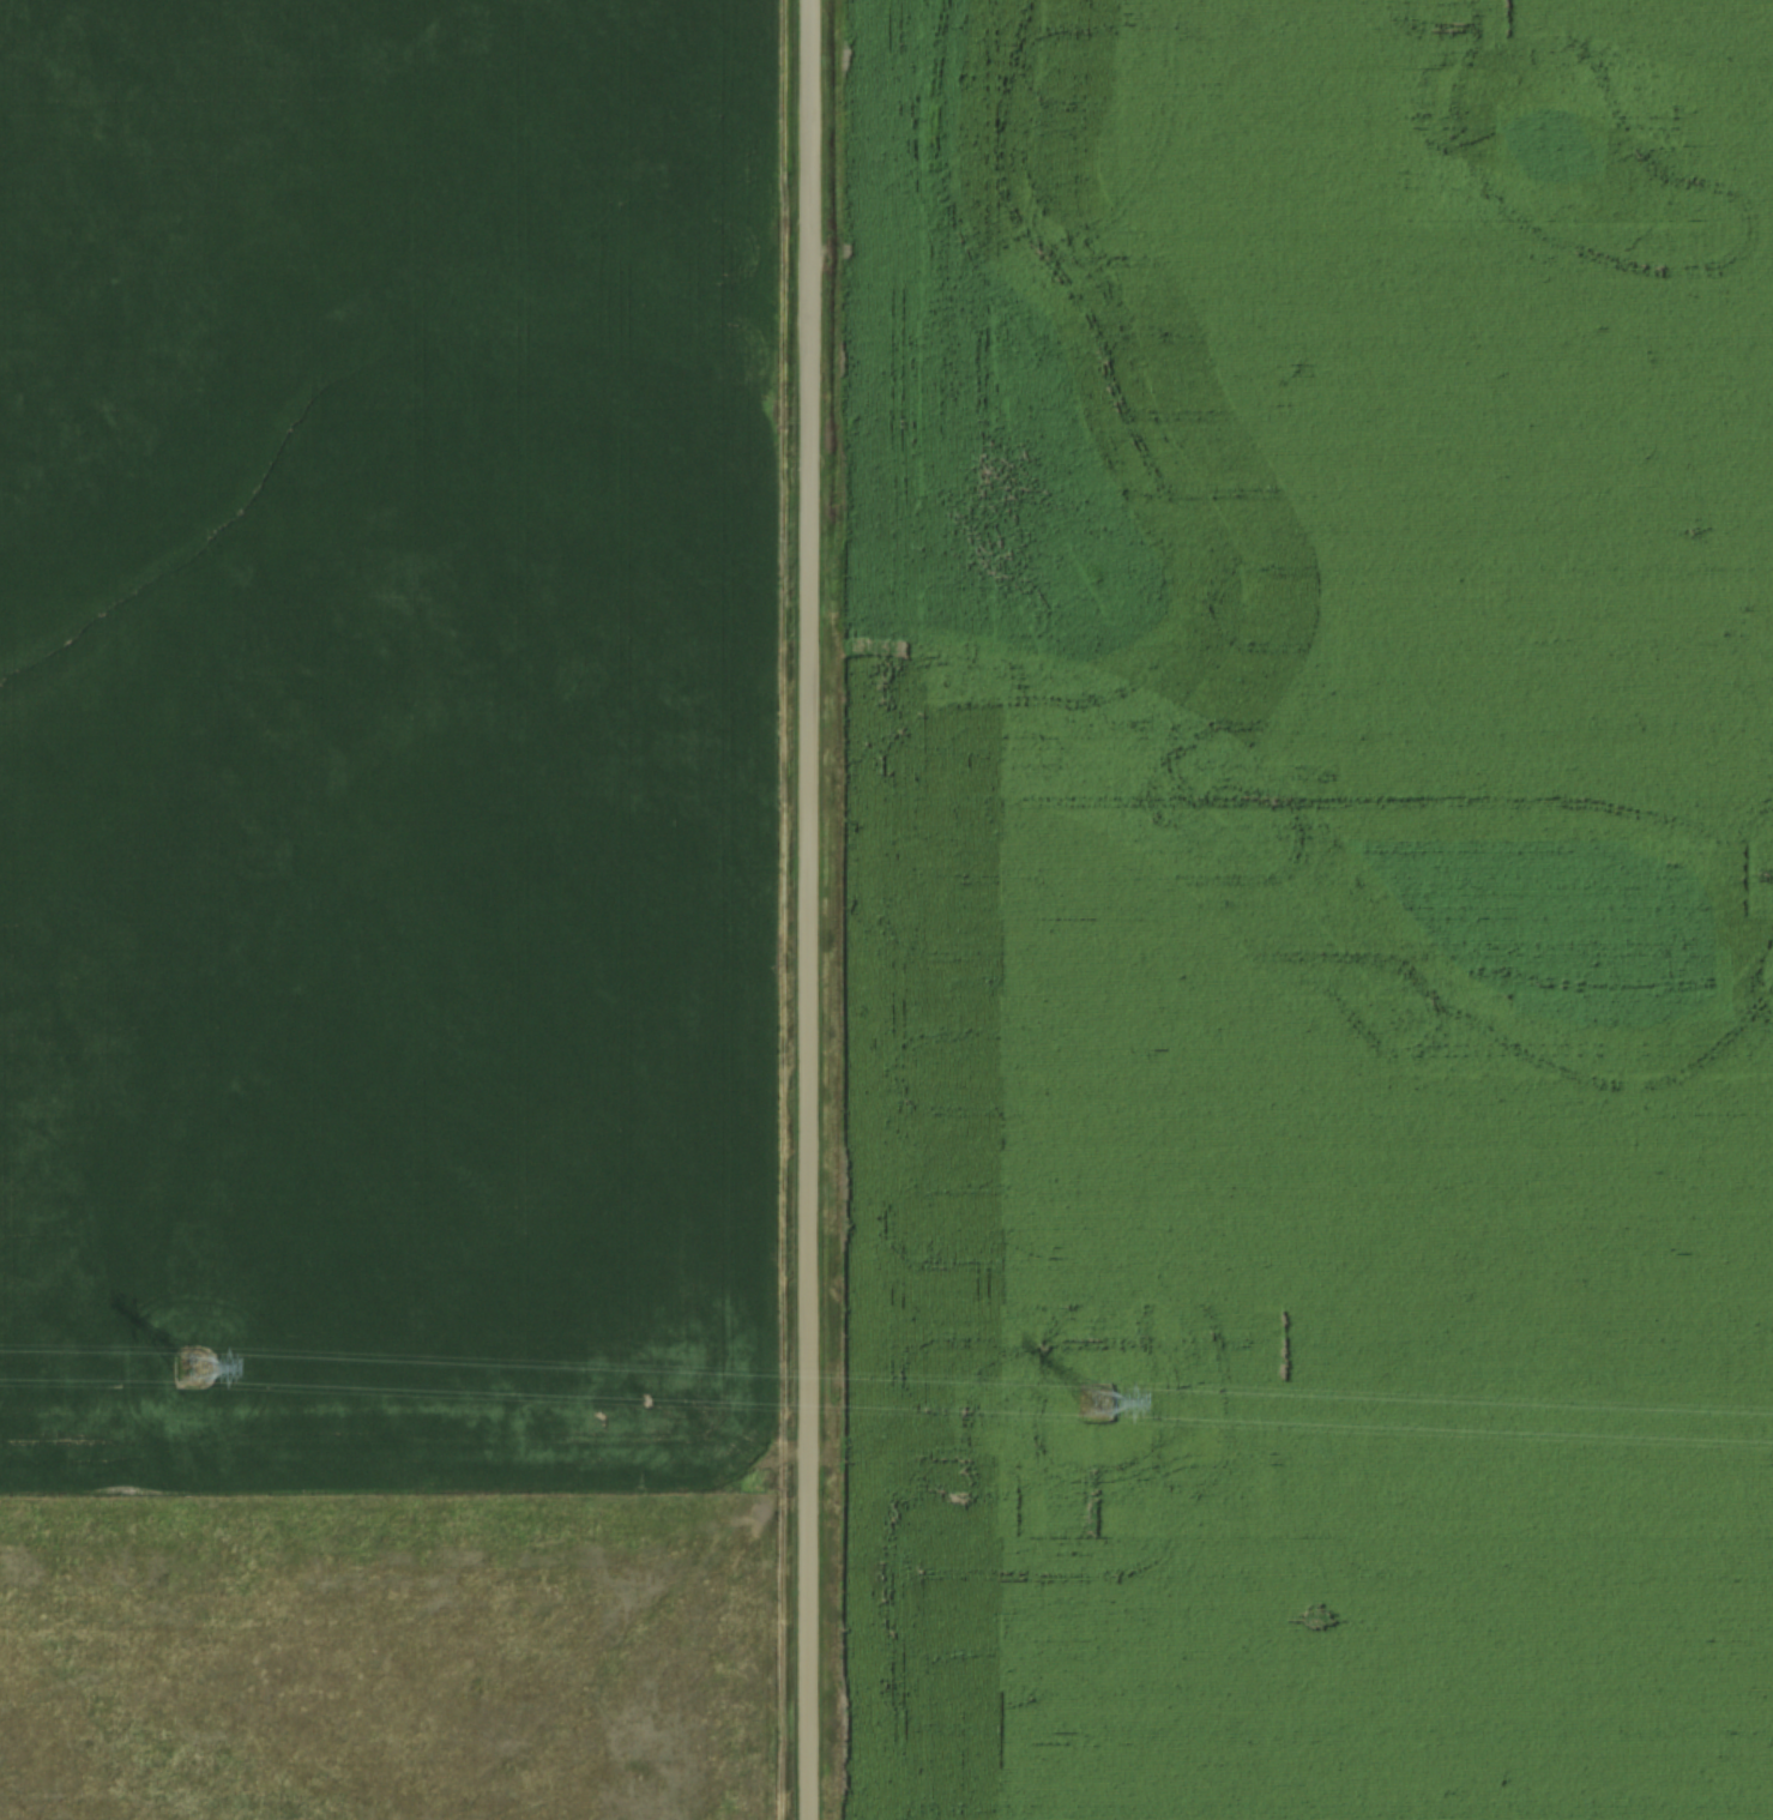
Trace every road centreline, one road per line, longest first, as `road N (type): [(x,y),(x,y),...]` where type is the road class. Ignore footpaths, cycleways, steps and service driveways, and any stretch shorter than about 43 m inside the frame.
road 1 (residential): [(808,1819),(809,0)]

